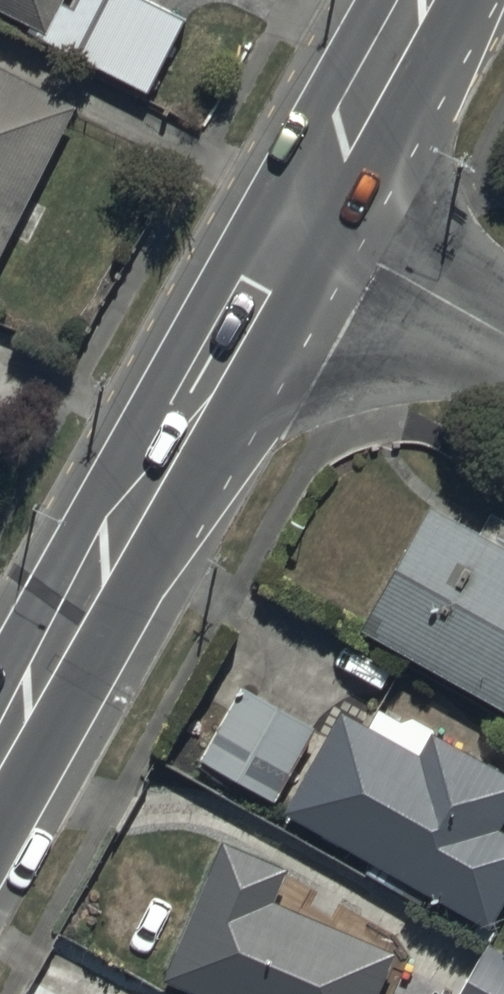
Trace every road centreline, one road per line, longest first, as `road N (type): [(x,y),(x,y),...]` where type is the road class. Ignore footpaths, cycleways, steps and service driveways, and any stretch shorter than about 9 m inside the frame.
road 1 (secondary): [(299,228),(0,754)]
road 2 (secondary): [(424,0),(299,228)]
road 3 (tertiary): [(299,228),(503,340)]

